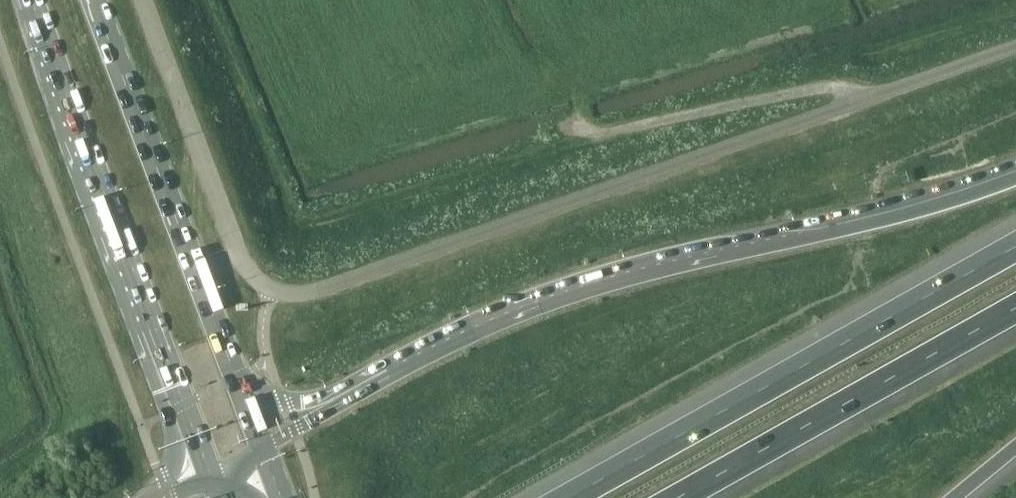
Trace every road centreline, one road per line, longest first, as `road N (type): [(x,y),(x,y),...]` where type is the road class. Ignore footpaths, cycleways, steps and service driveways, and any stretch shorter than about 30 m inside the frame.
road 1 (unclassified): [(141,0),(240,261),(258,282),(299,295),(1015,45)]
road 2 (motorway): [(1015,178),(871,224),(568,298),(347,401)]
road 3 (track): [(586,129),(316,226),(290,217),(199,0)]
road 4 (motorway): [(1015,246),(568,497)]
road 5 (primary): [(31,0),(211,477)]
road 6 (primary): [(241,393),(96,0)]
road 7 (motorway): [(678,497),(1015,308)]
road 8 (track): [(586,129),(625,132),(835,82),(864,96)]
road 9 (track): [(532,0),(586,129)]

